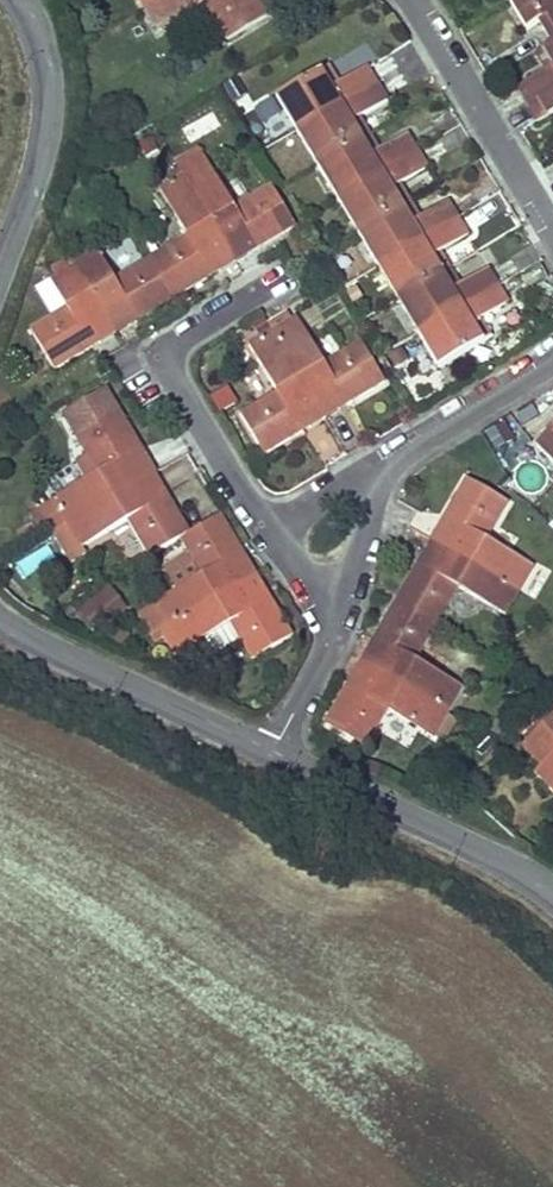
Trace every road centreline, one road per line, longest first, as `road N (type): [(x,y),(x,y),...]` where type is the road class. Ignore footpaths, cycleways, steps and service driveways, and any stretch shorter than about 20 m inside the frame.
road 1 (residential): [(288,273),(181,337),(169,372),(268,533)]
road 2 (unclassified): [(552,893),(413,815),(274,752)]
road 3 (unclassified): [(274,752),(0,621)]
road 4 (unclassified): [(0,272),(48,116),(42,51),(23,0)]
road 5 (residential): [(552,231),(415,0)]
road 6 (residential): [(336,634),(373,495),(405,442)]
road 7 (residential): [(405,442),(552,358)]
road 8 (residential): [(405,442),(268,533)]
road 9 (residential): [(274,752),(336,634)]
road 10 (residential): [(268,533),(336,634)]

